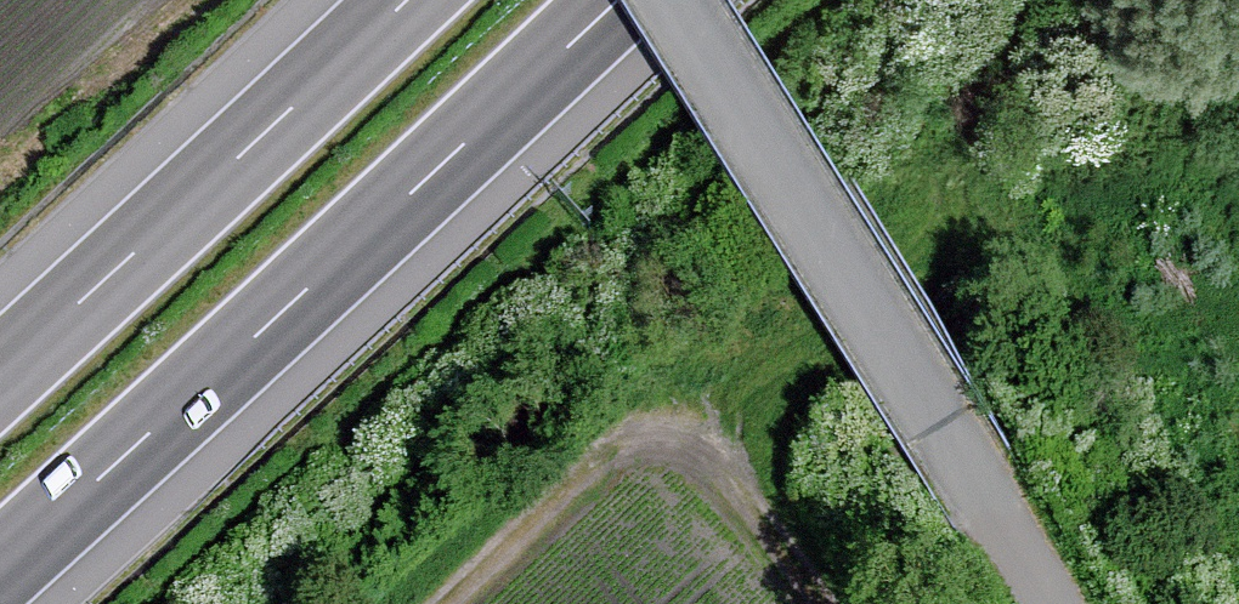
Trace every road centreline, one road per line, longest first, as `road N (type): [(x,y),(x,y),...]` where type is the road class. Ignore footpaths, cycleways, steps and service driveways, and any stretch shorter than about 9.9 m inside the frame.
road 1 (motorway): [(0,569),(617,0)]
road 2 (track): [(673,0),(1052,603)]
road 3 (motorway): [(407,0),(0,374)]
road 4 (track): [(826,603),(713,458),(667,442),(597,461),(441,603)]

